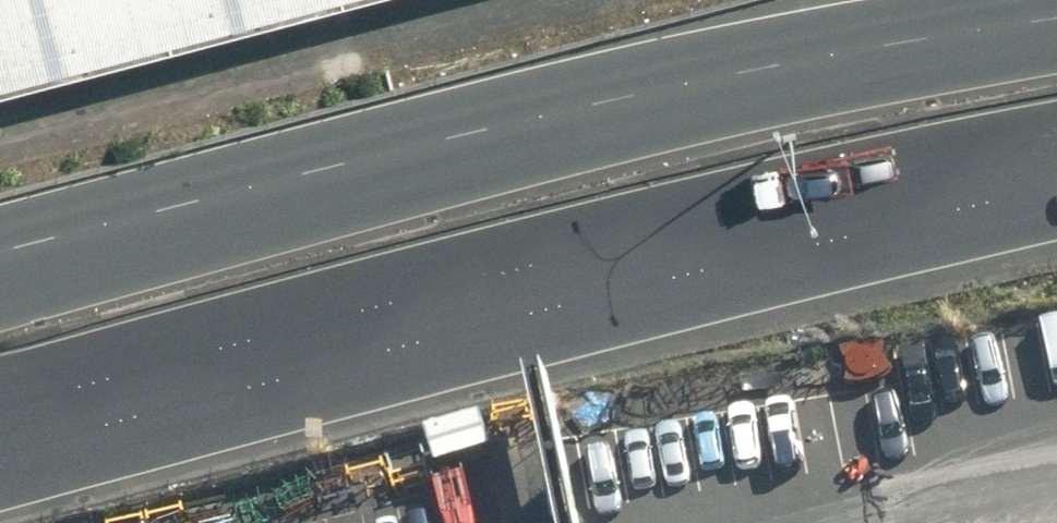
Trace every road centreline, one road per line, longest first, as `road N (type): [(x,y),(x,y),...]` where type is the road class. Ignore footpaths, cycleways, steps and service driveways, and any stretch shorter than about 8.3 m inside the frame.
road 1 (primary): [(1056,173),(603,276),(0,440)]
road 2 (primary): [(0,273),(710,87),(1056,18)]

